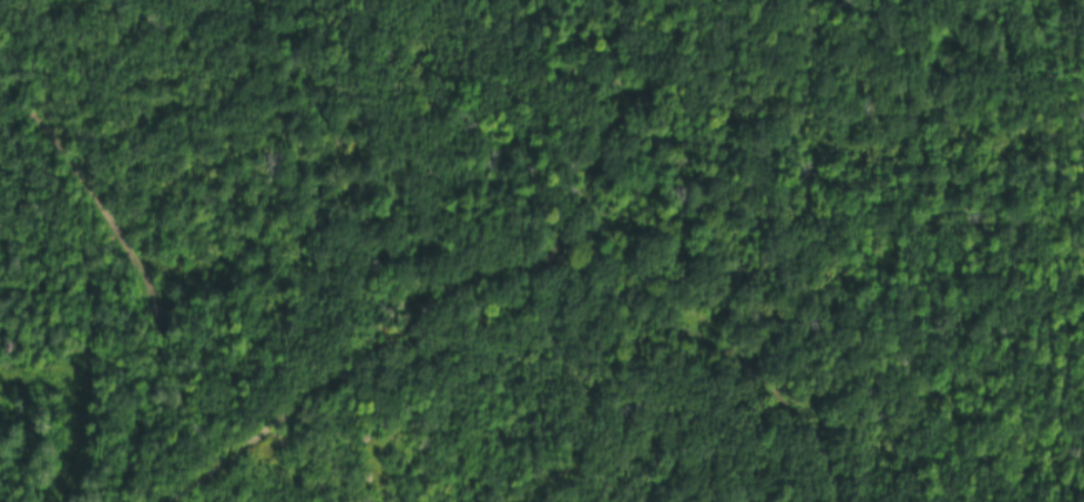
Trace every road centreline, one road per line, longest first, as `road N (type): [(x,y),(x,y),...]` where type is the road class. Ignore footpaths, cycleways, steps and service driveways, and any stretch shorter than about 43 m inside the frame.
road 1 (track): [(628,0),(610,129),(546,258),(428,308),(174,501)]
road 2 (track): [(0,98),(40,136),(165,307),(165,356),(119,501)]
road 3 (track): [(857,501),(827,432),(716,341),(546,258)]

